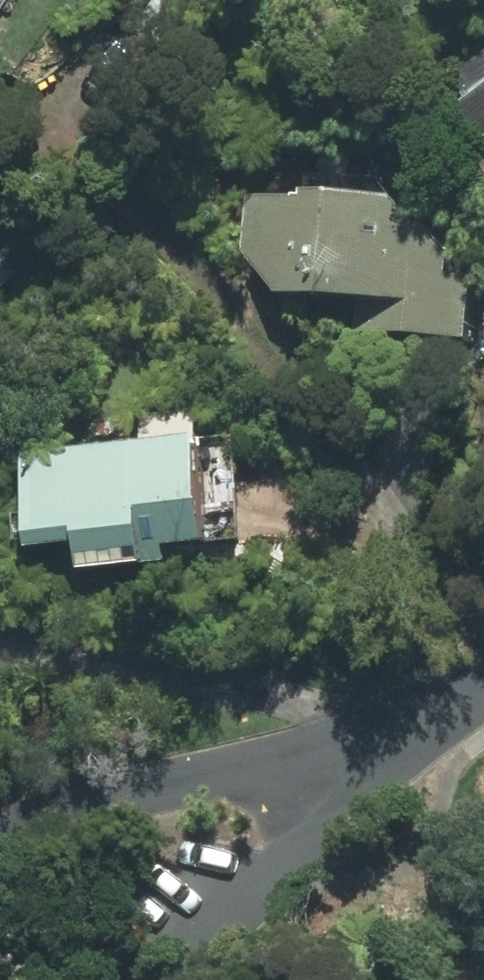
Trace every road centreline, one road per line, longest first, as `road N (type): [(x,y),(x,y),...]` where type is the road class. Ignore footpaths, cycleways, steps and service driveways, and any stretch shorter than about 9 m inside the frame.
road 1 (residential): [(359,768),(206,979)]
road 2 (residential): [(0,867),(40,833),(87,811),(239,778)]
road 3 (residential): [(359,768),(483,680)]
road 4 (residential): [(239,778),(359,768)]

